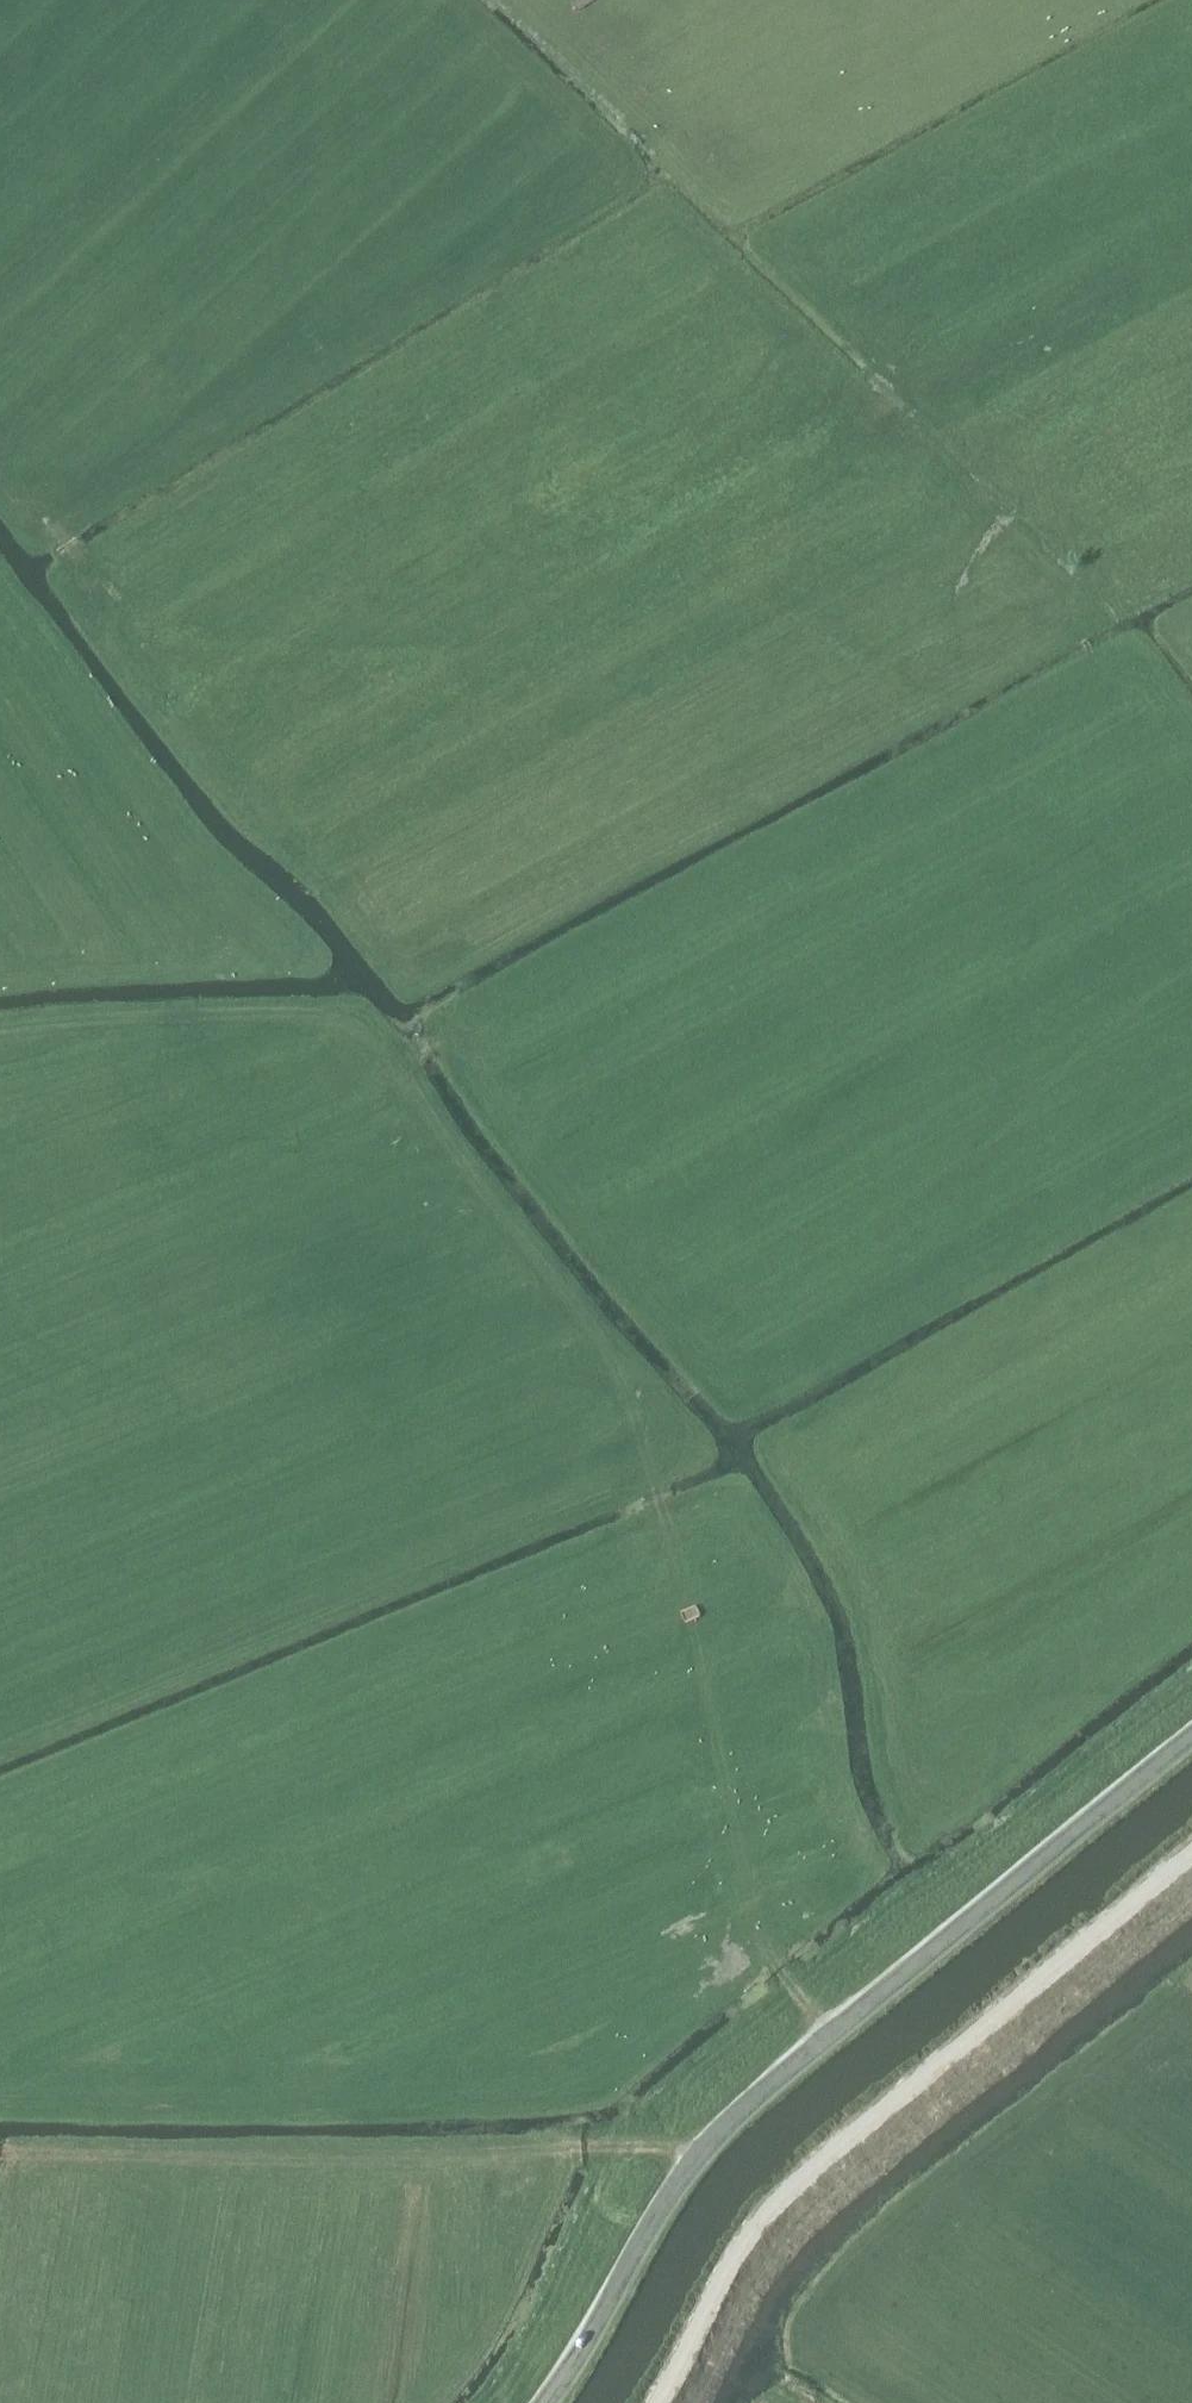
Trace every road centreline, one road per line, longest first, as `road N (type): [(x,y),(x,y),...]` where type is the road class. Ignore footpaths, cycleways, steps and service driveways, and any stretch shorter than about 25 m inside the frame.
road 1 (unclassified): [(548,2402),(715,2133),(1191,1741)]

